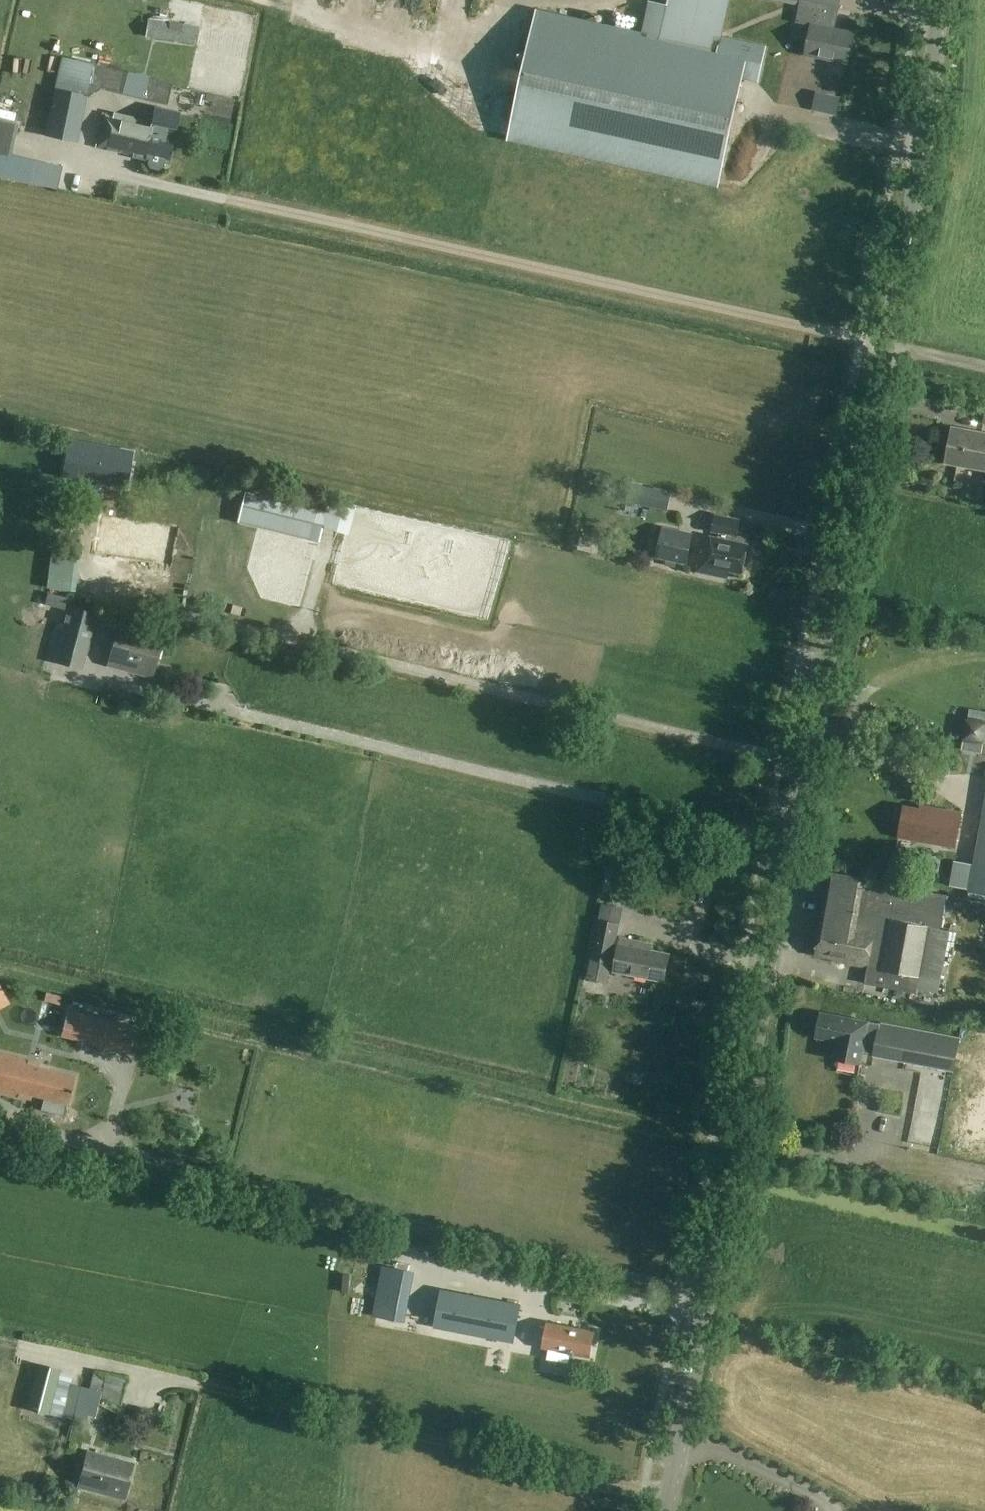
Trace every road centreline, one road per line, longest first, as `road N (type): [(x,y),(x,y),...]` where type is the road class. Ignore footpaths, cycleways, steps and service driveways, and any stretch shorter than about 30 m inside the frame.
road 1 (tertiary): [(655,1510),(906,244),(938,0)]
road 2 (track): [(860,339),(63,164)]
road 3 (track): [(727,1139),(0,960)]
road 4 (track): [(799,764),(128,602)]
road 5 (track): [(696,1299),(148,1160)]
road 6 (track): [(658,1499),(155,1380)]

